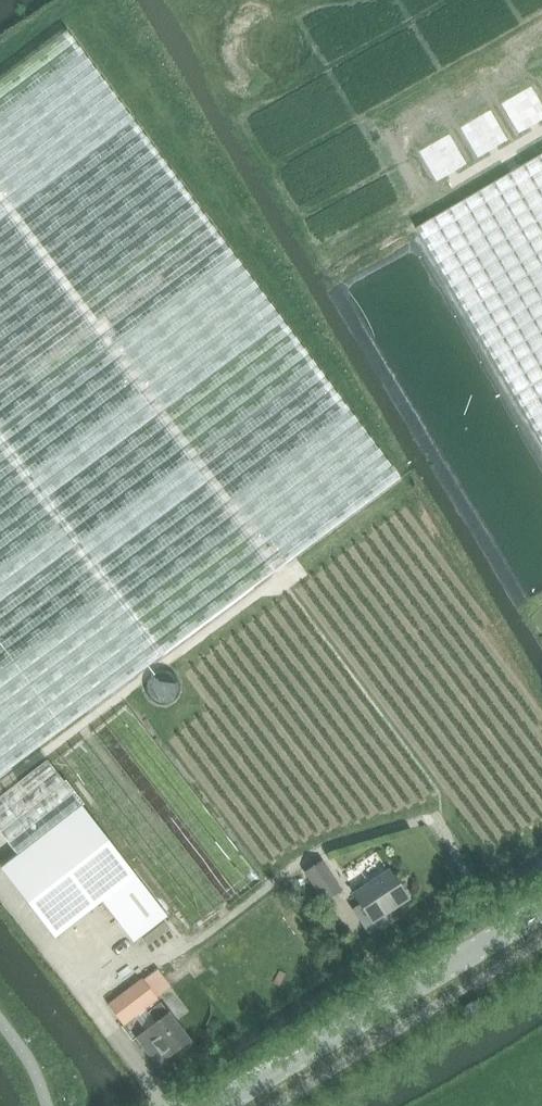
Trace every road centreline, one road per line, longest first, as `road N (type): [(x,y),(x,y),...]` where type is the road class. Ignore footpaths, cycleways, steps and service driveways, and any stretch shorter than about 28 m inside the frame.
road 1 (tertiary): [(212,1105),(541,912)]

